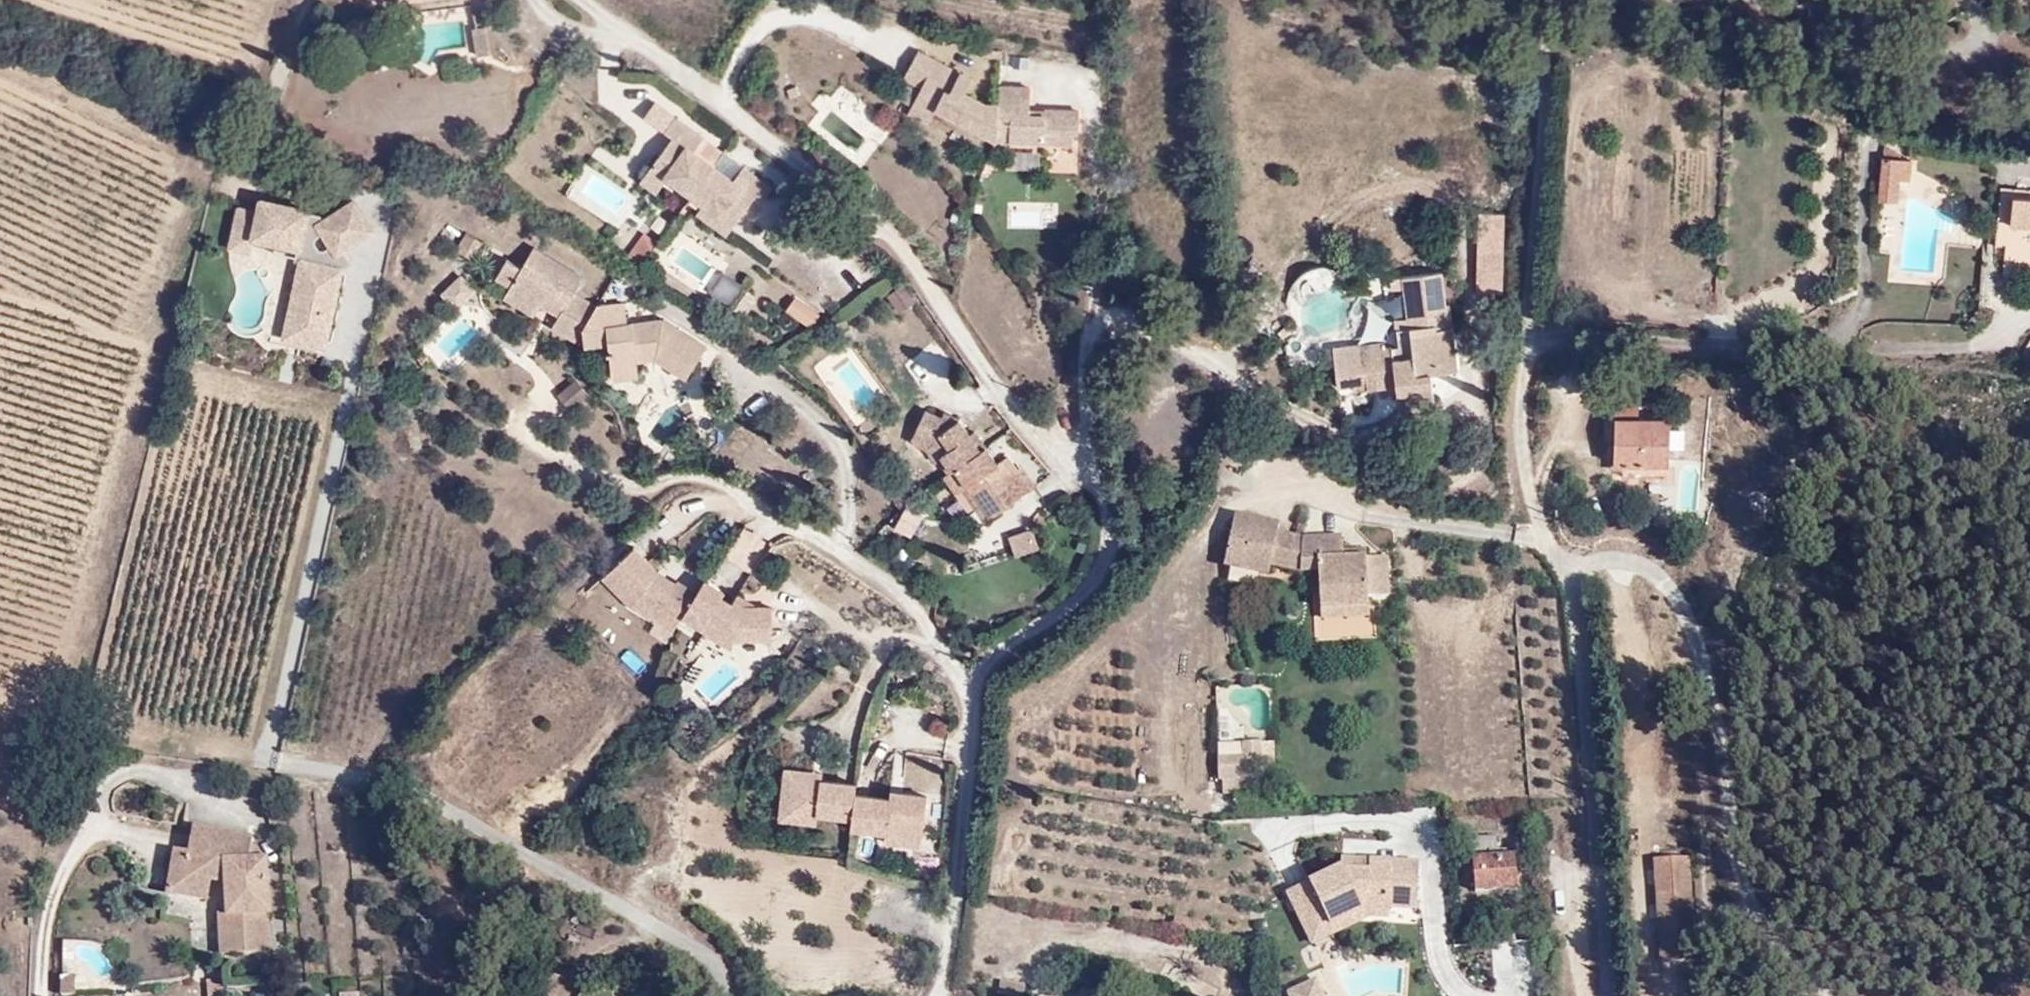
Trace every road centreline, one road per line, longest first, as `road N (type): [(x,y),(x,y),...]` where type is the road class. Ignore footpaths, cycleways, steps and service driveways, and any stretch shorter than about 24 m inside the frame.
road 1 (unclassified): [(1611,995),(1584,605),(1539,514),(1528,441),(1531,286),(1560,0)]
road 2 (unclassified): [(940,995),(971,732),(967,680),(915,599),(842,548),(779,519)]
road 3 (track): [(1837,995),(1769,934),(1746,890),(1744,828),(1717,682),(1675,596),(1625,571),(1570,565)]
road 4 (unclassified): [(1664,0),(1965,65),(1995,58)]

